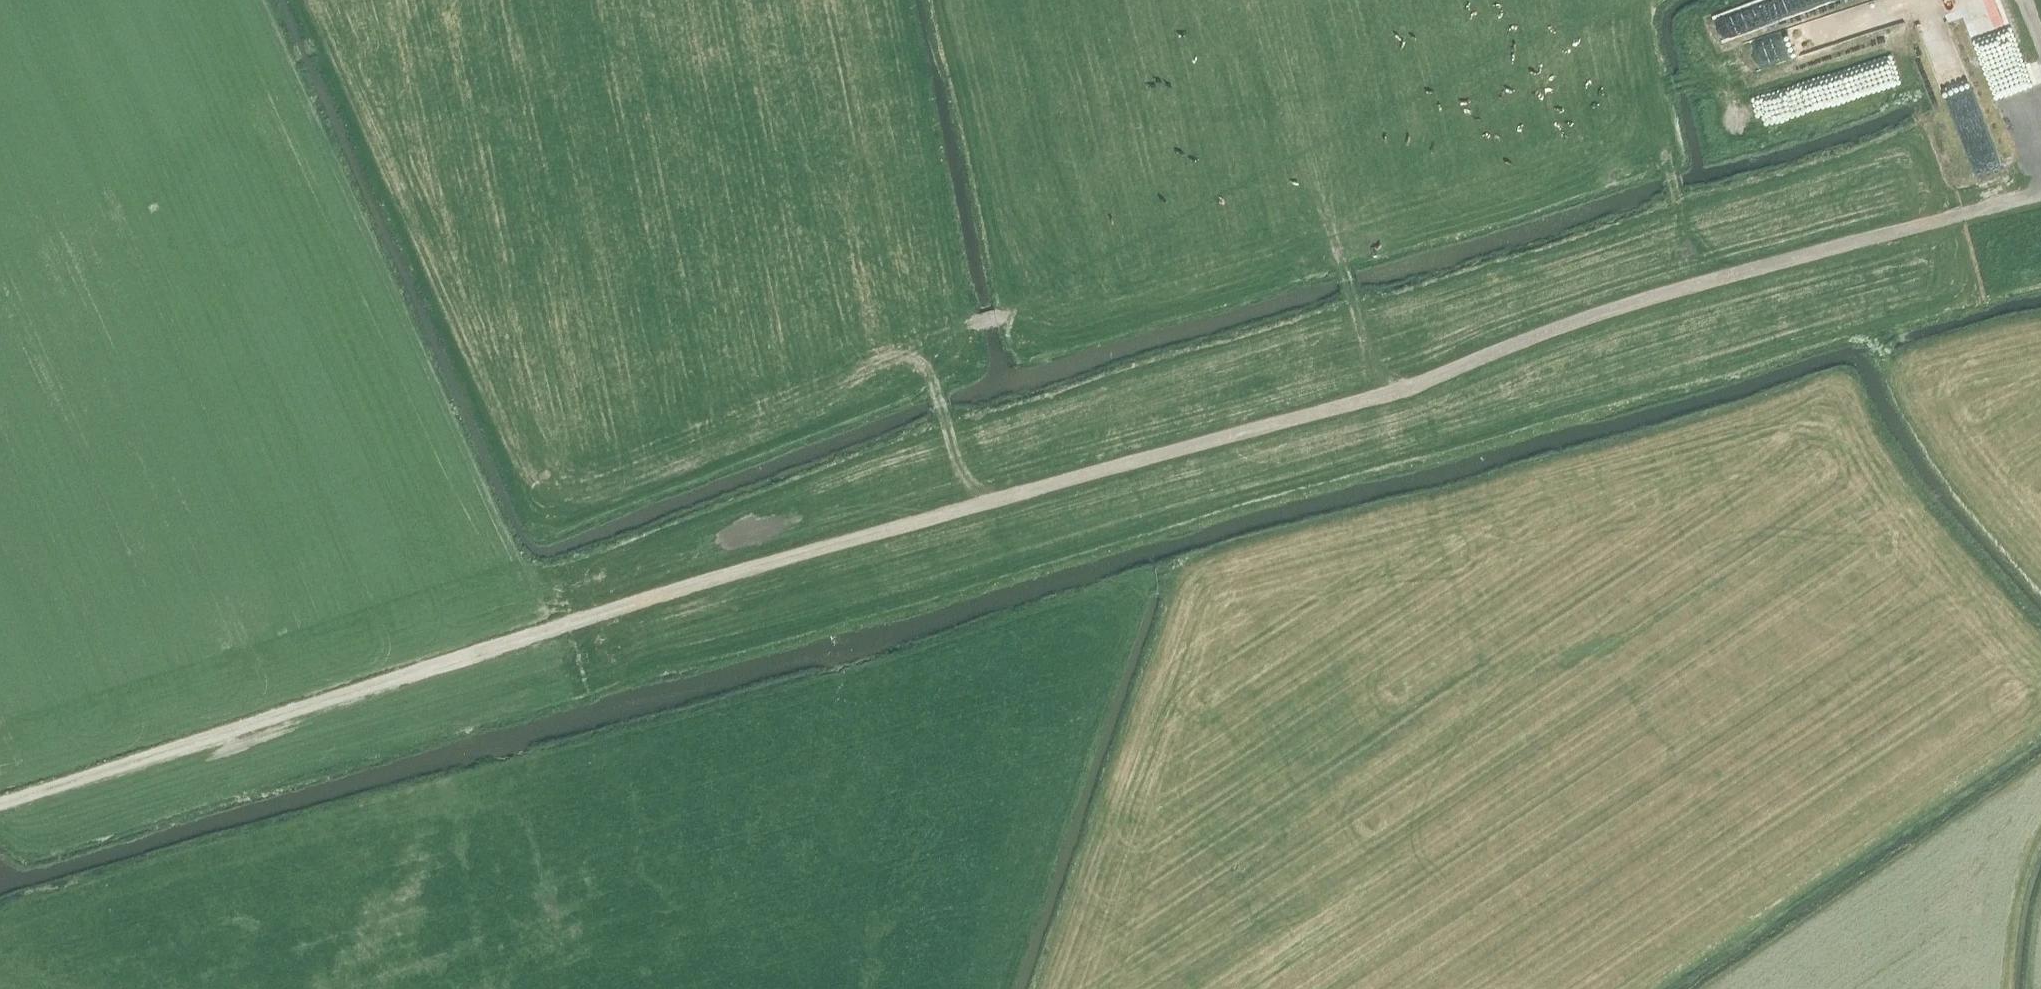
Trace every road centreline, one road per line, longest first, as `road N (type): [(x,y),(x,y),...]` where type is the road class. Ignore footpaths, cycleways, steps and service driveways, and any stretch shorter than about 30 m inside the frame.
road 1 (track): [(2040,195),(1585,318),(1364,401),(682,587),(0,805)]

